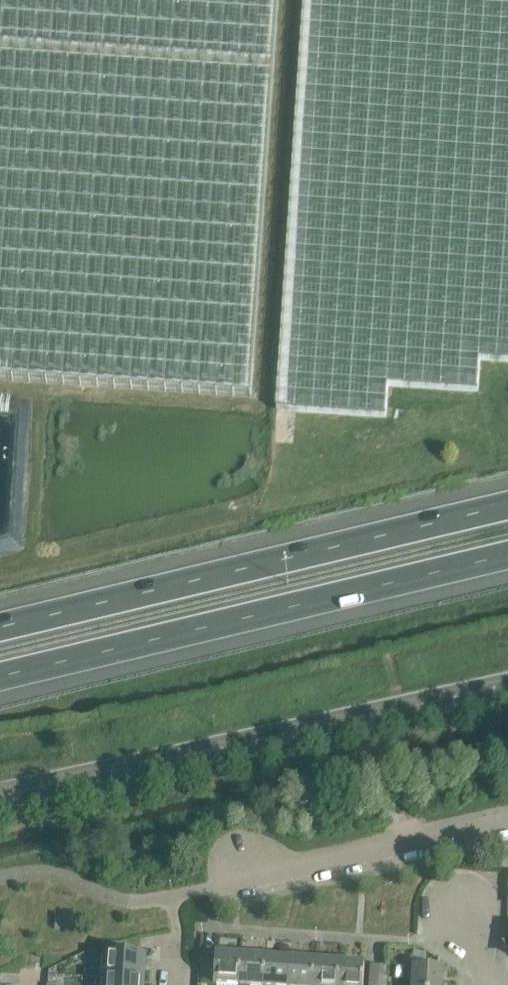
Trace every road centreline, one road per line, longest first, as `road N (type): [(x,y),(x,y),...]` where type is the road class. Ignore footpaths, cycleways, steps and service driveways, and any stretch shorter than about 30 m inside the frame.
road 1 (motorway): [(507,503),(0,625)]
road 2 (motorway): [(0,676),(507,555)]
road 3 (secondary): [(0,795),(507,685)]
road 4 (residential): [(507,818),(320,860),(244,862)]

